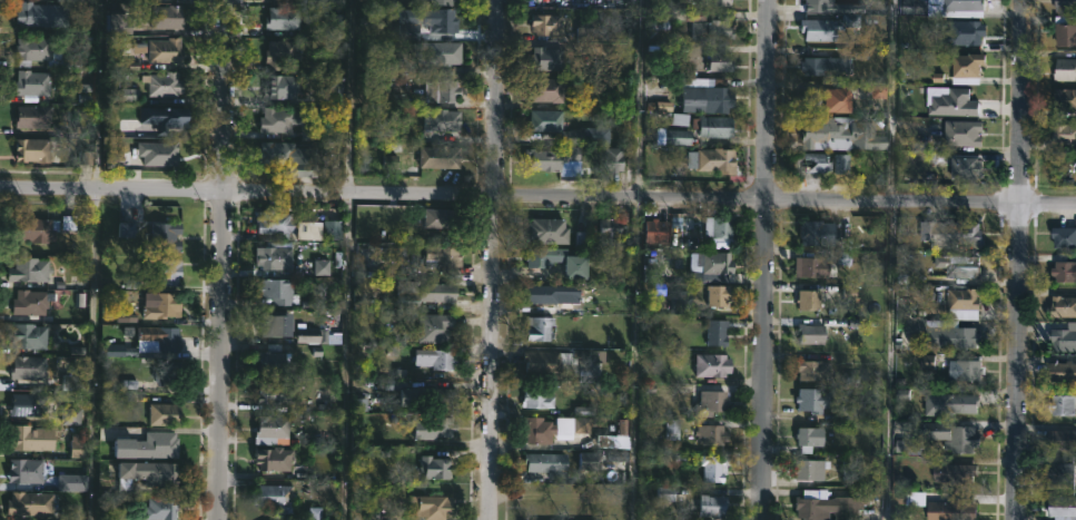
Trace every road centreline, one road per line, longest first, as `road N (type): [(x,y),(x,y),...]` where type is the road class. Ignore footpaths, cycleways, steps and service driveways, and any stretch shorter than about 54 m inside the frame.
road 1 (residential): [(1075,204),(225,196),(0,186)]
road 2 (residential): [(500,0),(489,519)]
road 3 (residential): [(1022,0),(1012,519)]
road 4 (residential): [(226,0),(219,519)]
road 5 (residential): [(770,0),(764,519)]

